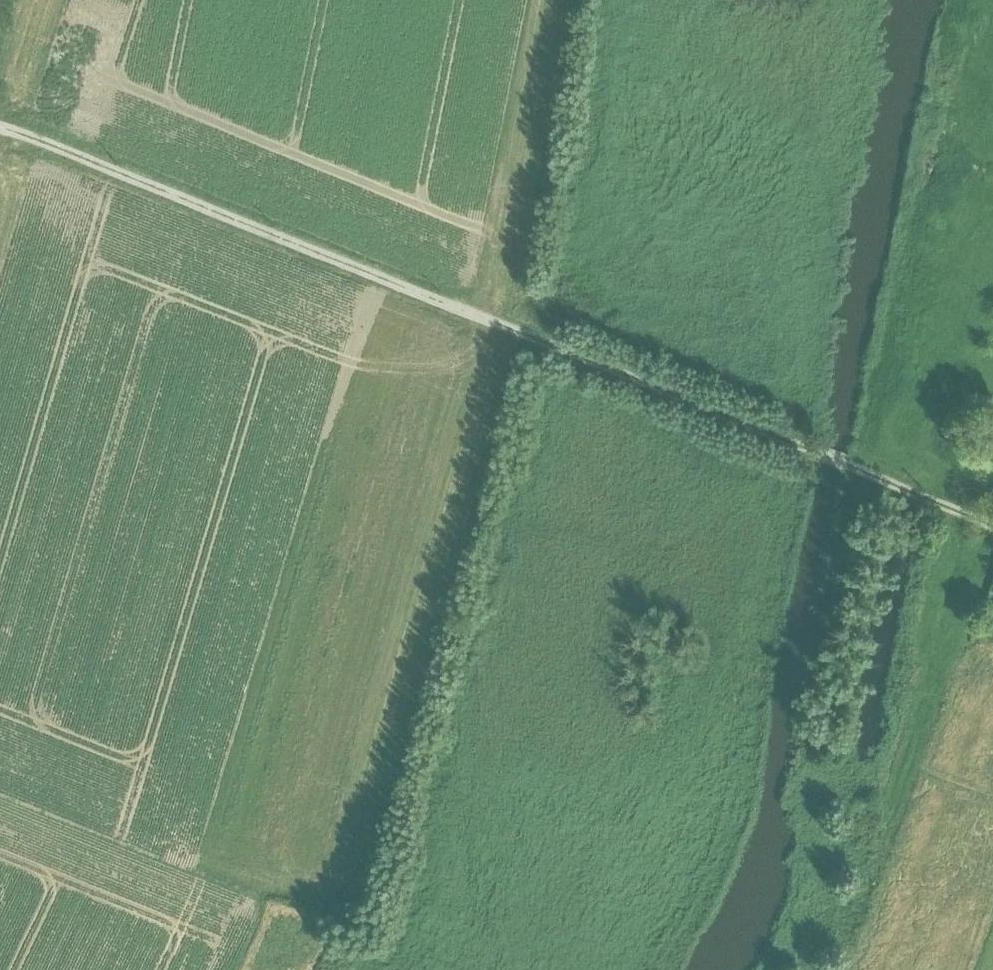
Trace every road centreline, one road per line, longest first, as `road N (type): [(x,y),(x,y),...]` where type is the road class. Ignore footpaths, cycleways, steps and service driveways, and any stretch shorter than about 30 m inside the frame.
road 1 (track): [(0,128),(992,525)]

